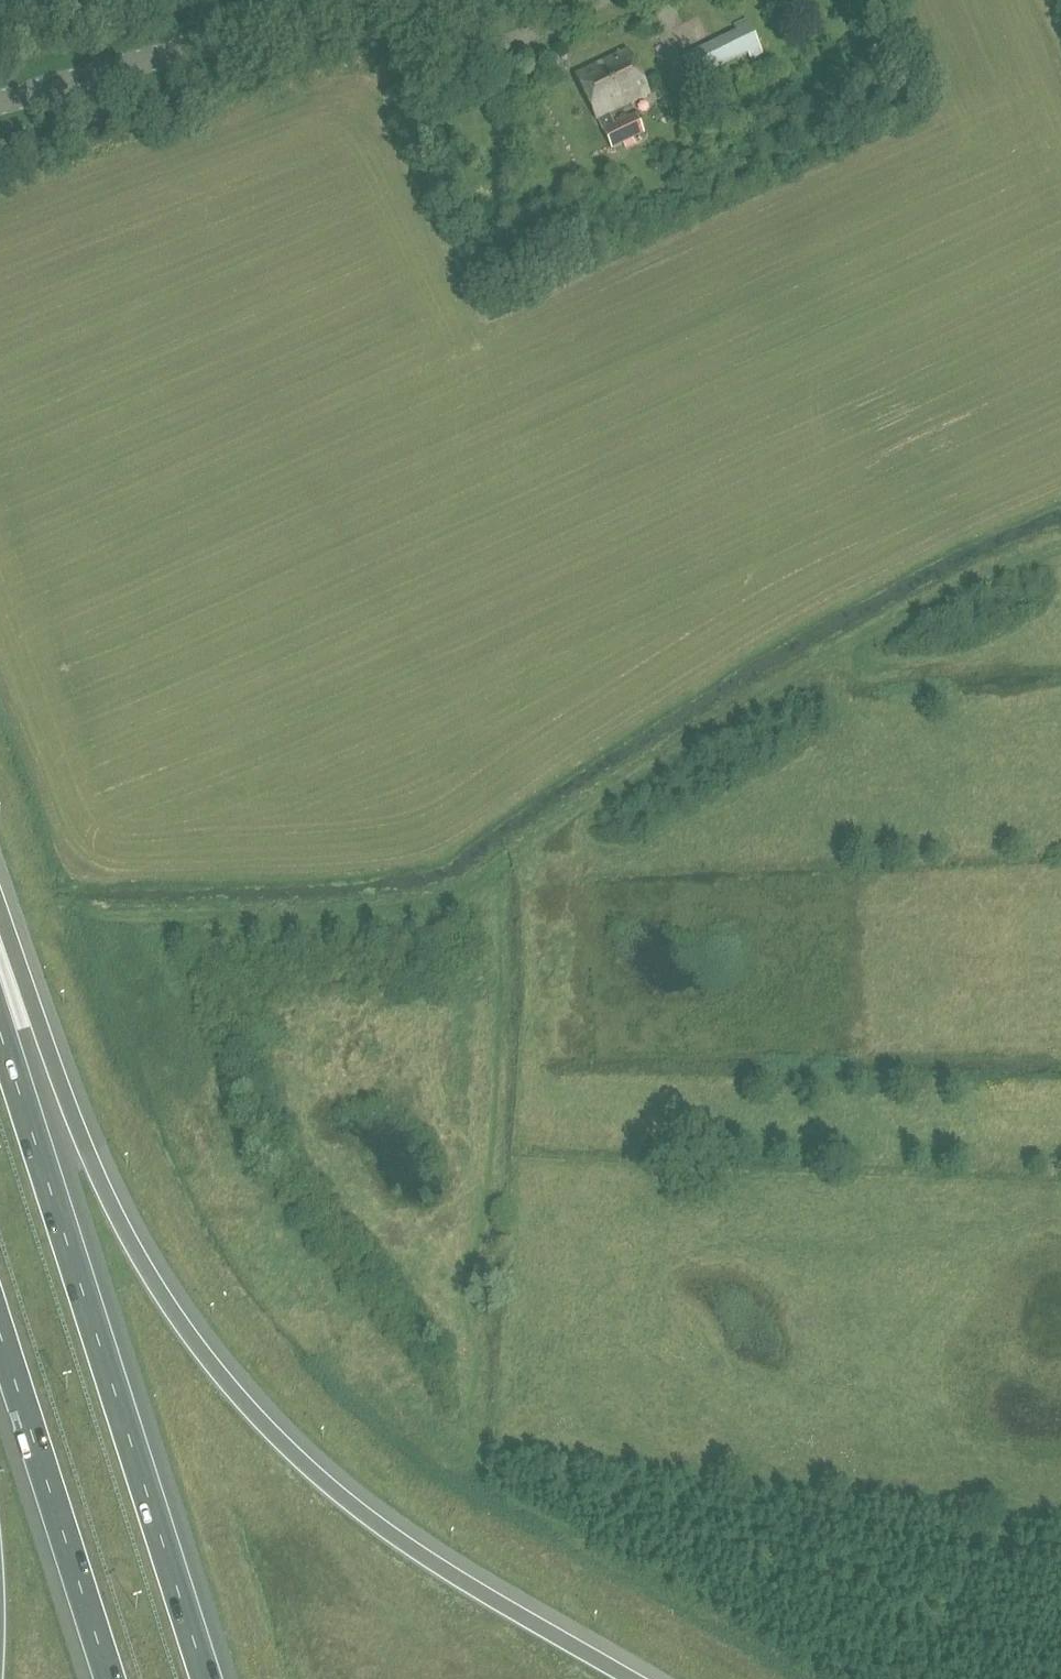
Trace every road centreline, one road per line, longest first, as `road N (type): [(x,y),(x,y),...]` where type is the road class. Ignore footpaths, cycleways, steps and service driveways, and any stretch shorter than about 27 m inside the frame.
road 1 (motorway): [(630,1678),(365,1515),(287,1450),(216,1371),(108,1198),(0,910)]
road 2 (motorway): [(206,1678),(0,1032)]
road 3 (motorway): [(0,1331),(111,1678)]
road 4 (tertiary): [(0,100),(332,0)]
road 5 (unclassified): [(600,0),(382,99)]

